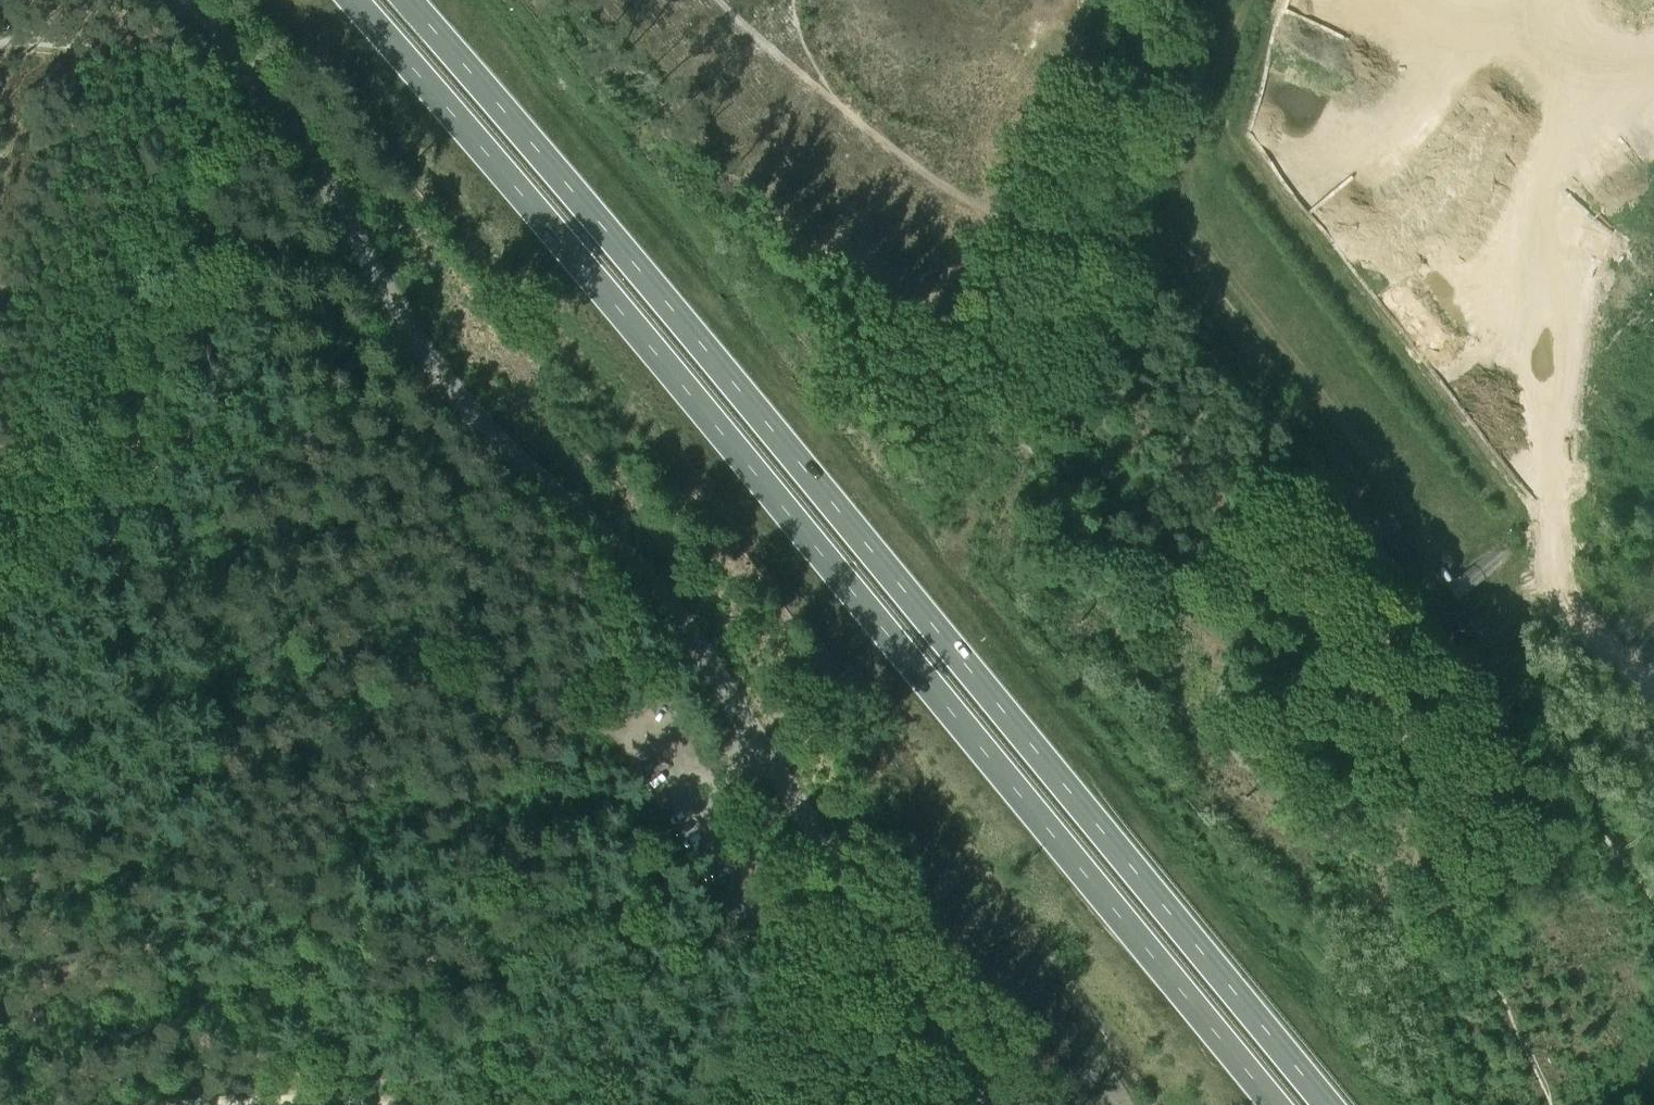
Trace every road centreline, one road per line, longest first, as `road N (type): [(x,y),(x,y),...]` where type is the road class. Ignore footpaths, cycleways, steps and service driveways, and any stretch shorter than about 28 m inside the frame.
road 1 (trunk): [(353,0),(771,490),(1275,1104)]
road 2 (trunk): [(1328,1104),(810,472),(408,0)]
road 3 (unclassified): [(997,1104),(953,1049),(706,653),(643,572),(523,468),(442,379),(290,126),(184,0)]
road 4 (track): [(1247,0),(1179,167),(1189,220),(1400,498),(1421,531),(1437,599),(1461,616),(1495,620)]
road 5 (track): [(1162,0),(994,438)]
road 6 (track): [(1653,36),(1611,65),(1497,181),(1398,115),(1379,53),(1400,0)]
road 7 (track): [(230,110),(160,56),(0,45)]
road 8 (track): [(182,1104),(413,1104)]

